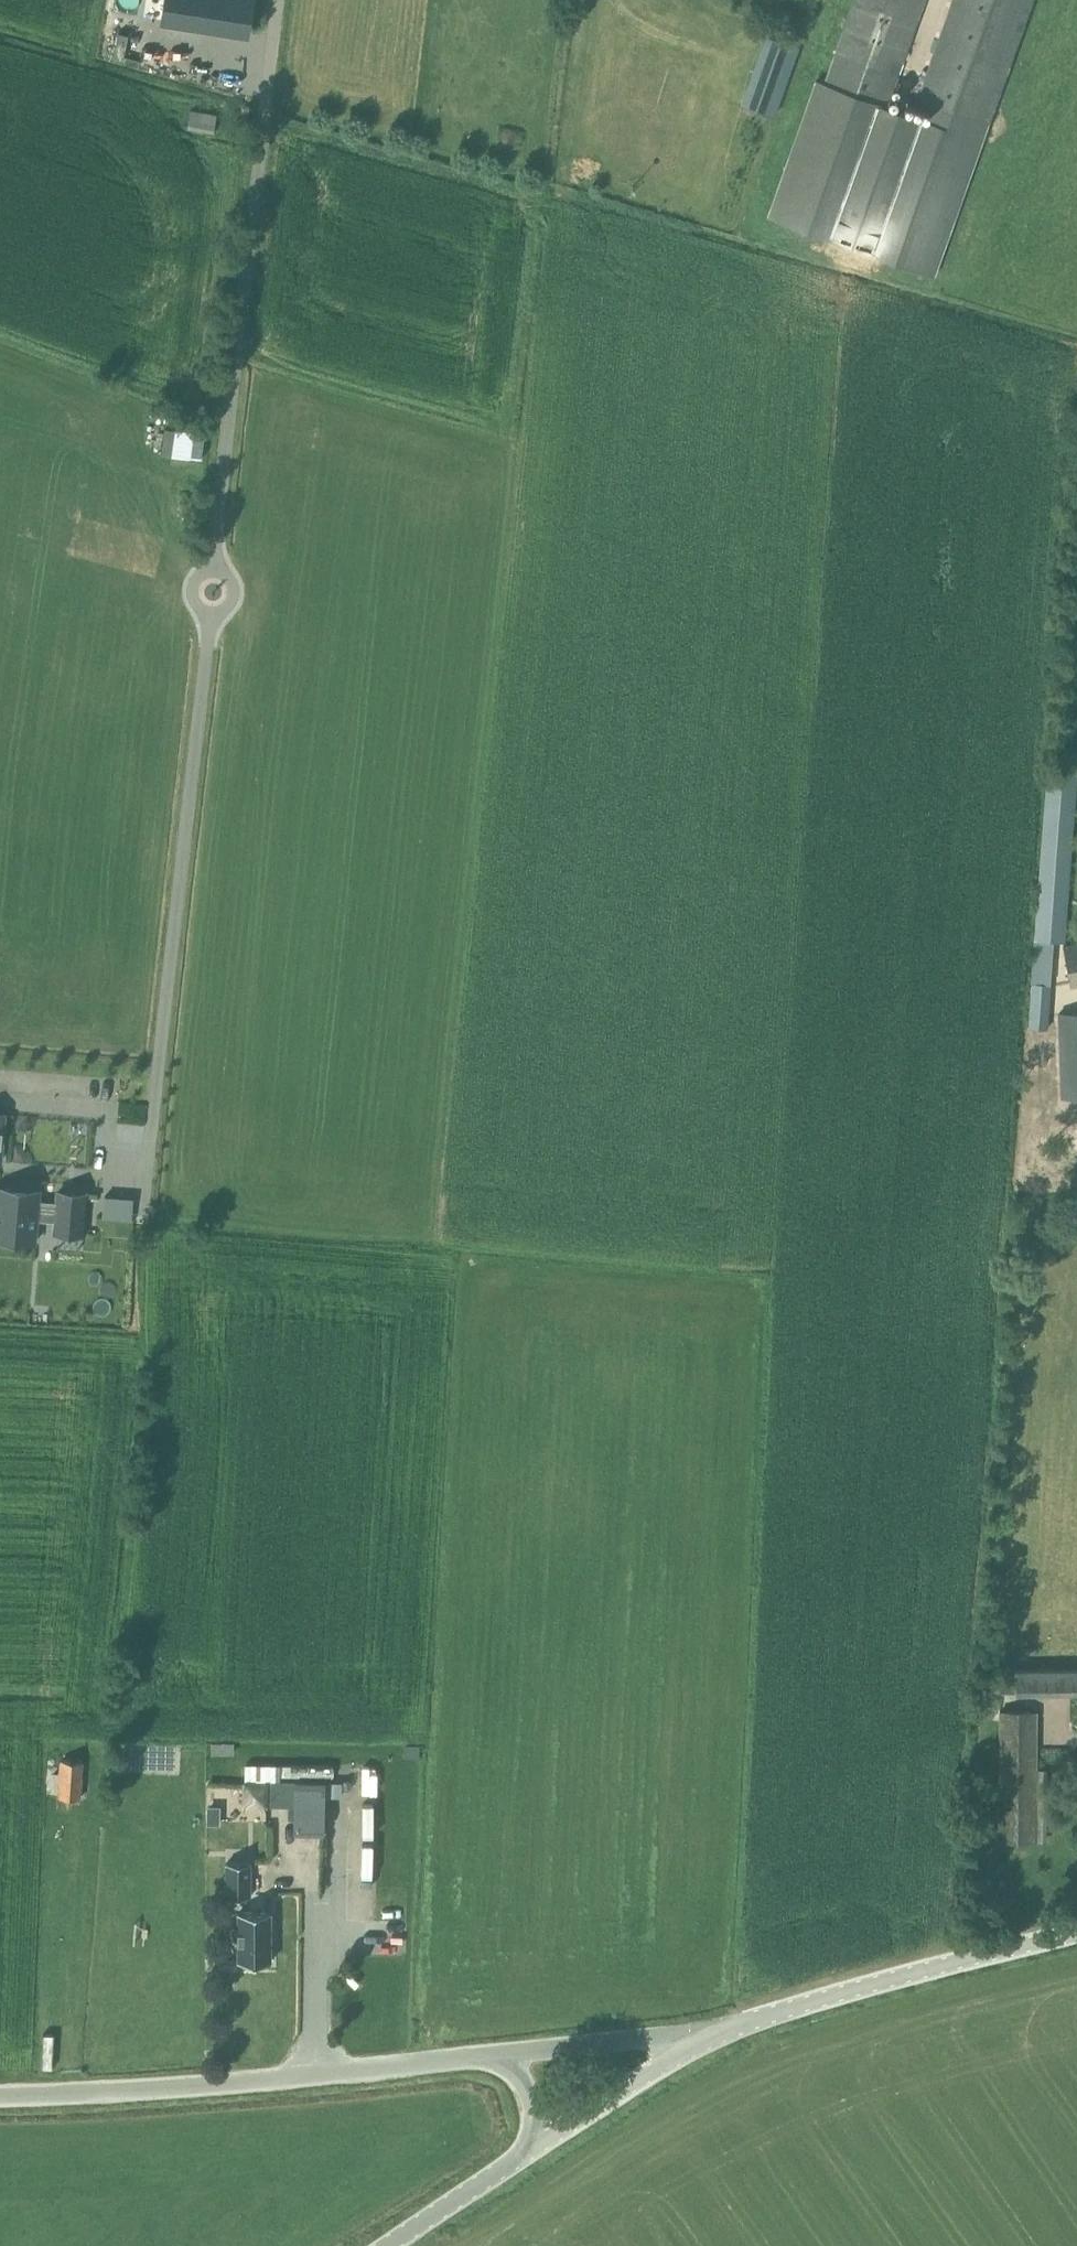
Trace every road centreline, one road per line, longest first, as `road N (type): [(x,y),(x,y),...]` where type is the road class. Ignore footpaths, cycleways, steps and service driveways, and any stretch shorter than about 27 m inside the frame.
road 1 (track): [(147,1200),(269,68)]
road 2 (unclassified): [(0,2098),(183,2090),(511,2053)]
road 3 (unclassified): [(716,2034),(862,1986),(1076,1933)]
road 4 (unclassified): [(511,2053),(716,2034)]
road 5 (unclassified): [(545,2141),(716,2034)]
road 6 (unclassified): [(386,2245),(545,2141)]

